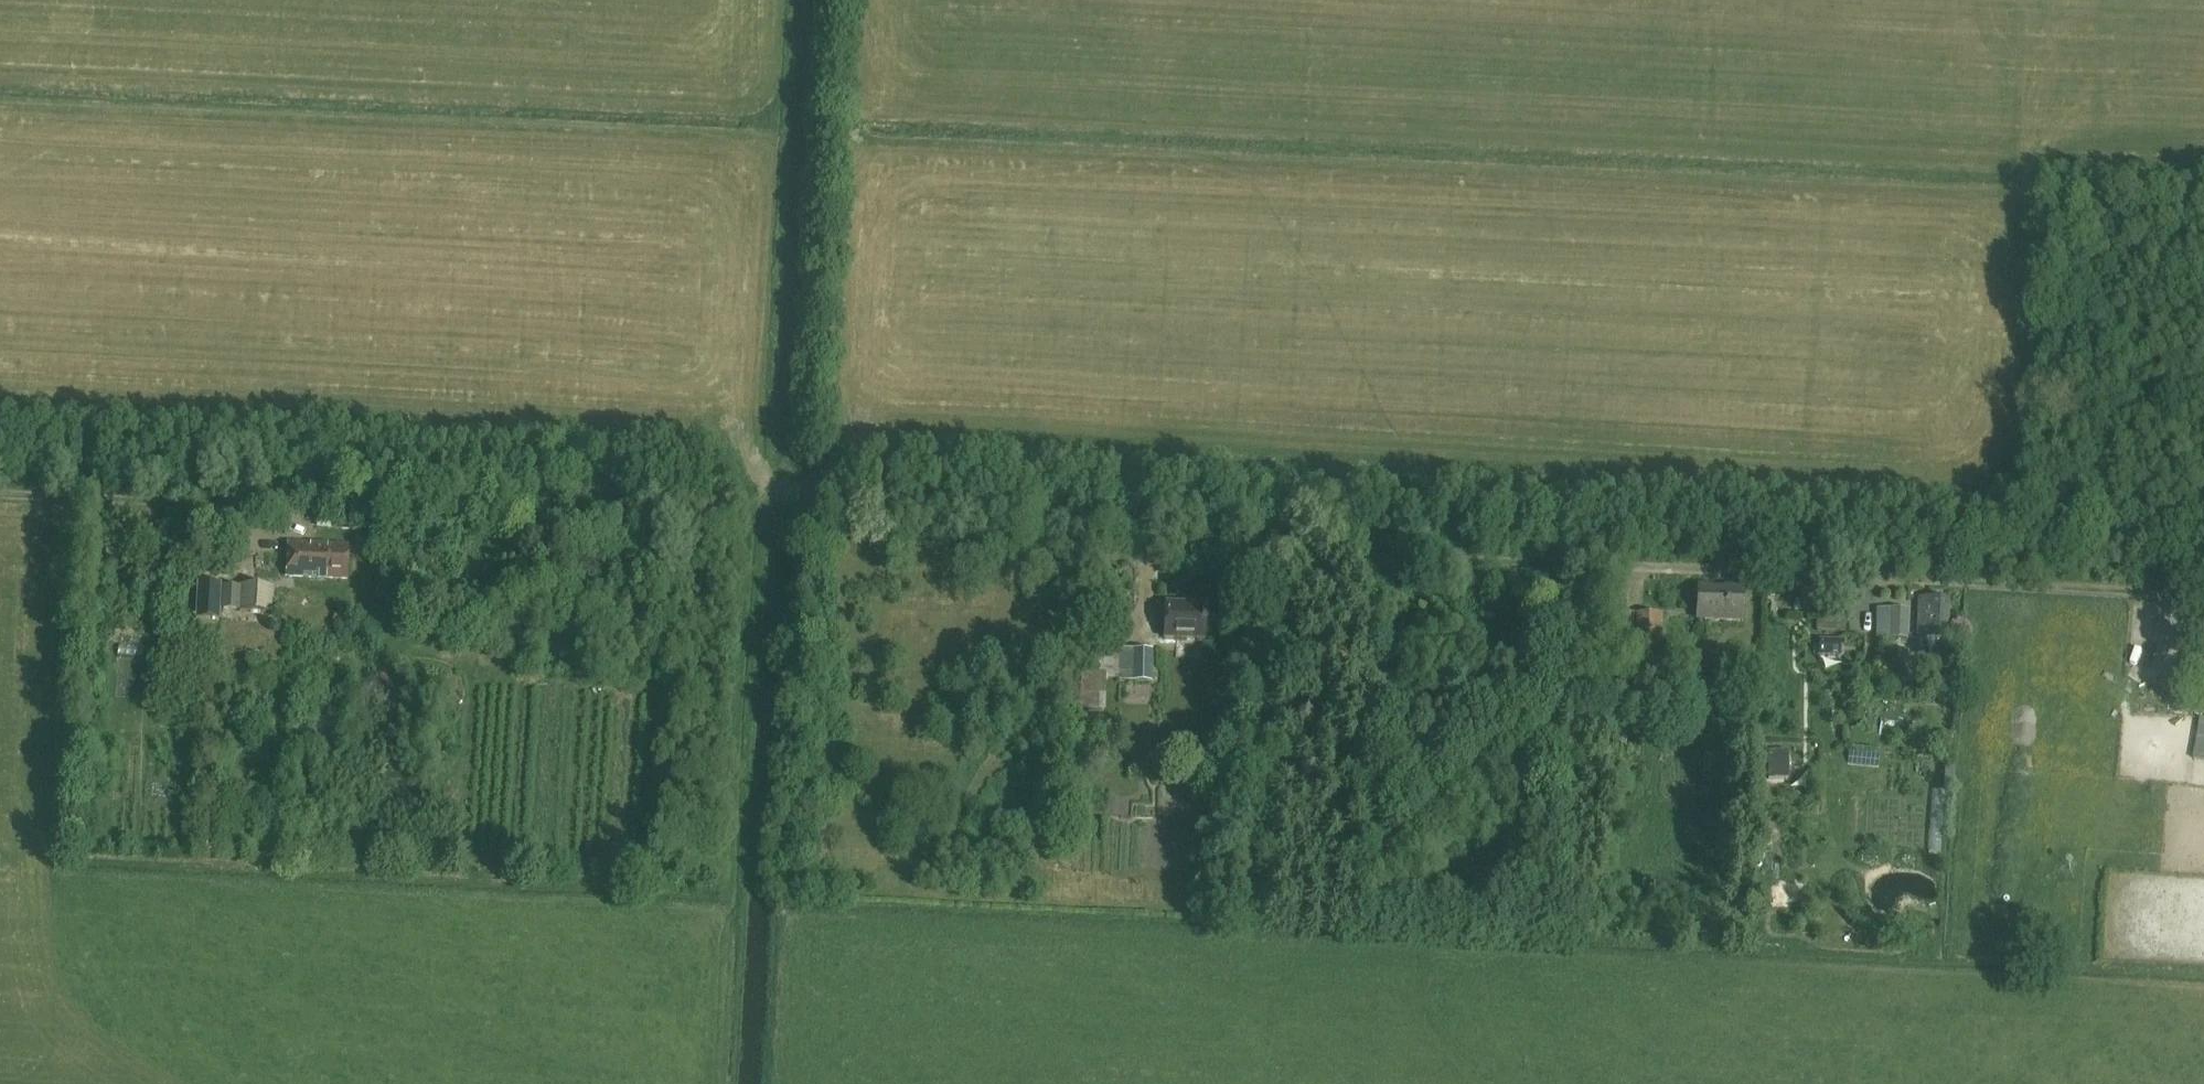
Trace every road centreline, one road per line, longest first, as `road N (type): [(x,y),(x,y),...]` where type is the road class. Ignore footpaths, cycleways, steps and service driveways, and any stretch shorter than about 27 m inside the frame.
road 1 (track): [(2203,592),(1138,541)]
road 2 (track): [(206,504),(0,493)]

